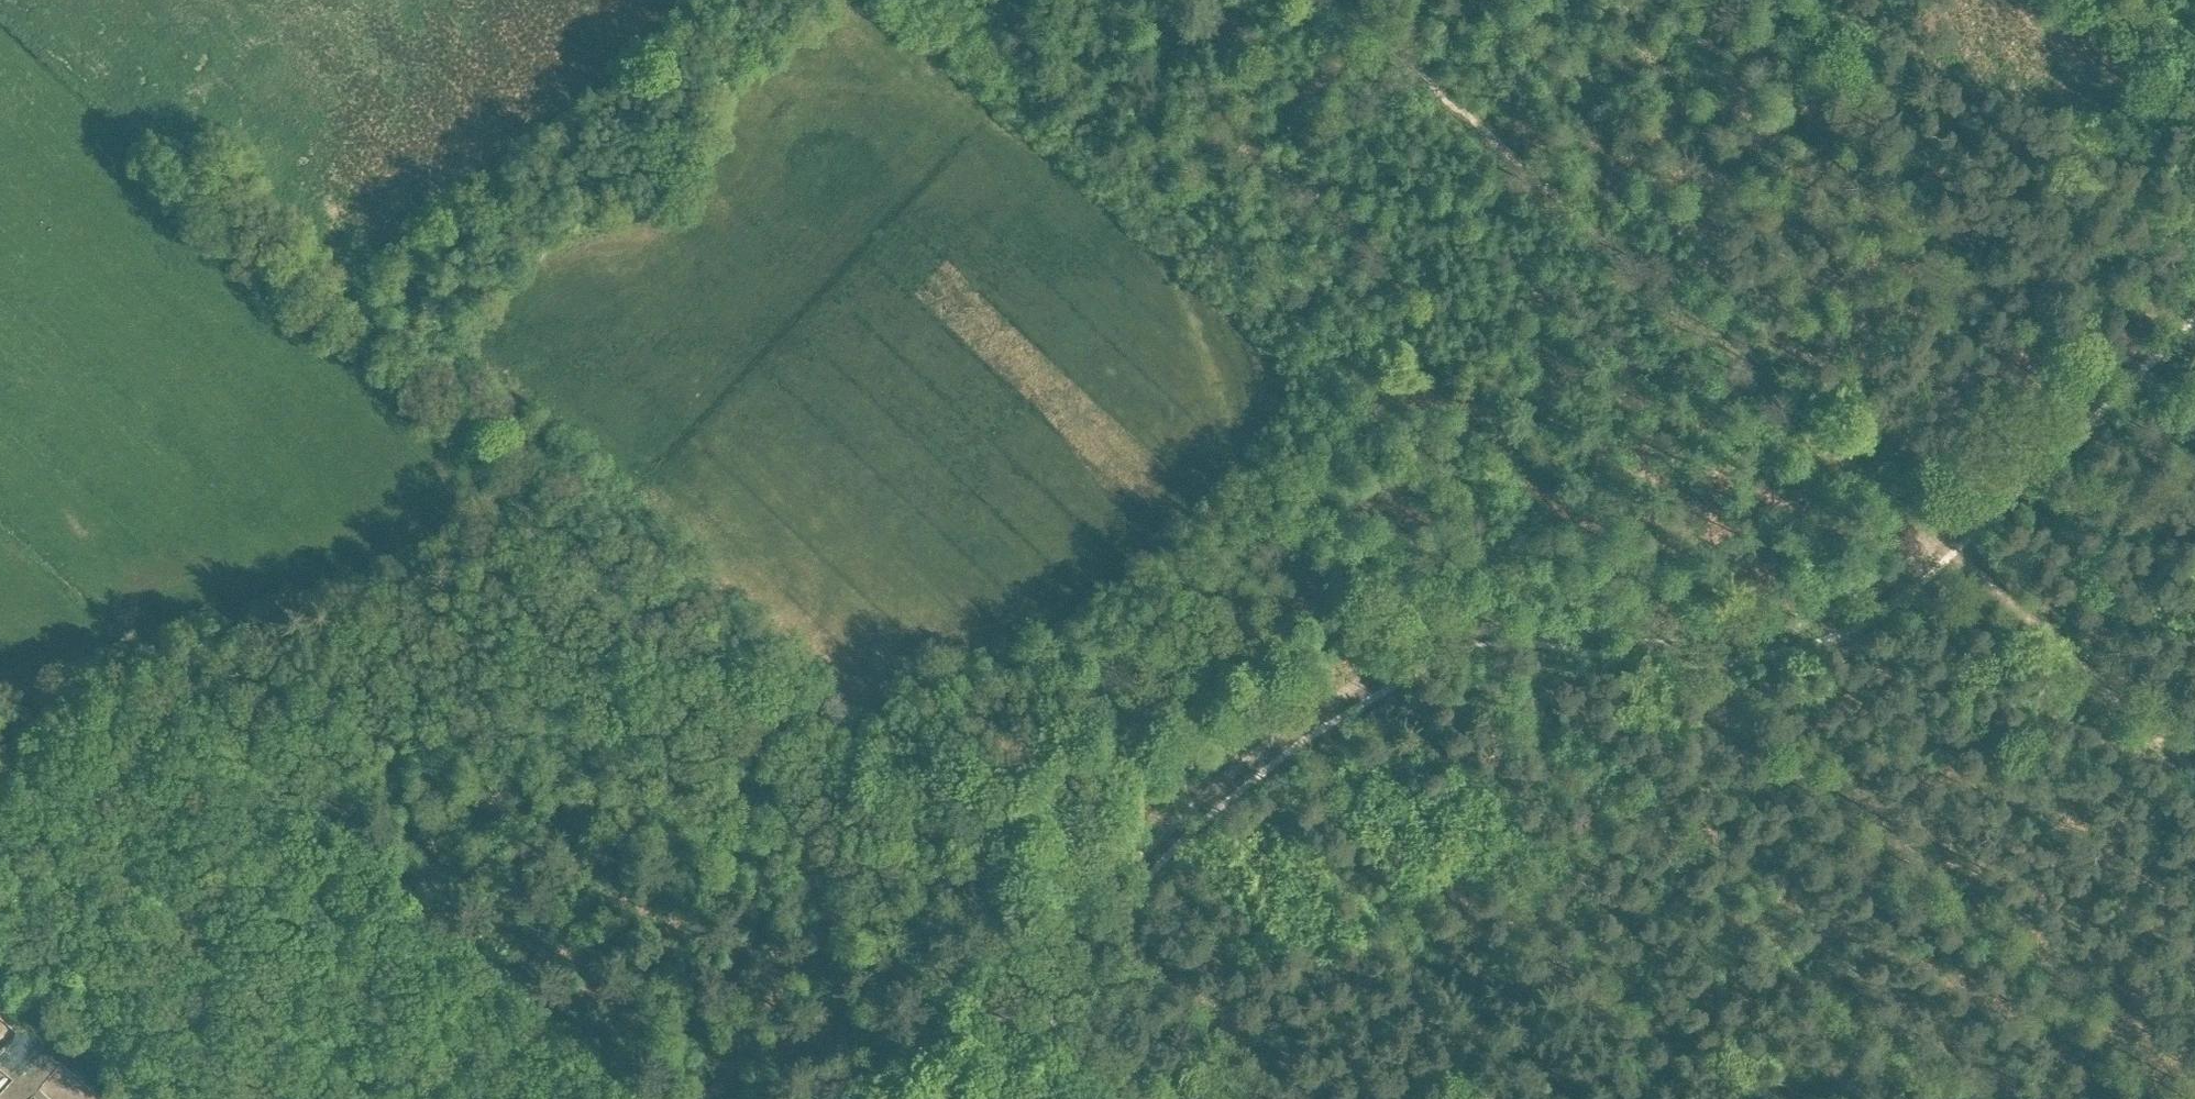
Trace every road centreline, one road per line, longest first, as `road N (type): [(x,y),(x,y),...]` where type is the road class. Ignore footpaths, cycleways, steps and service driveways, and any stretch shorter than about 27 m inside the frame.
road 1 (track): [(927,1098),(991,1049),(1067,939),(1161,835),(1291,727),(1359,683),(1469,631),(1542,625),(1728,638),(1840,608),(1936,540),(2194,295)]
road 2 (track): [(2194,770),(1345,0)]
road 3 (track): [(2064,0),(2194,109)]

